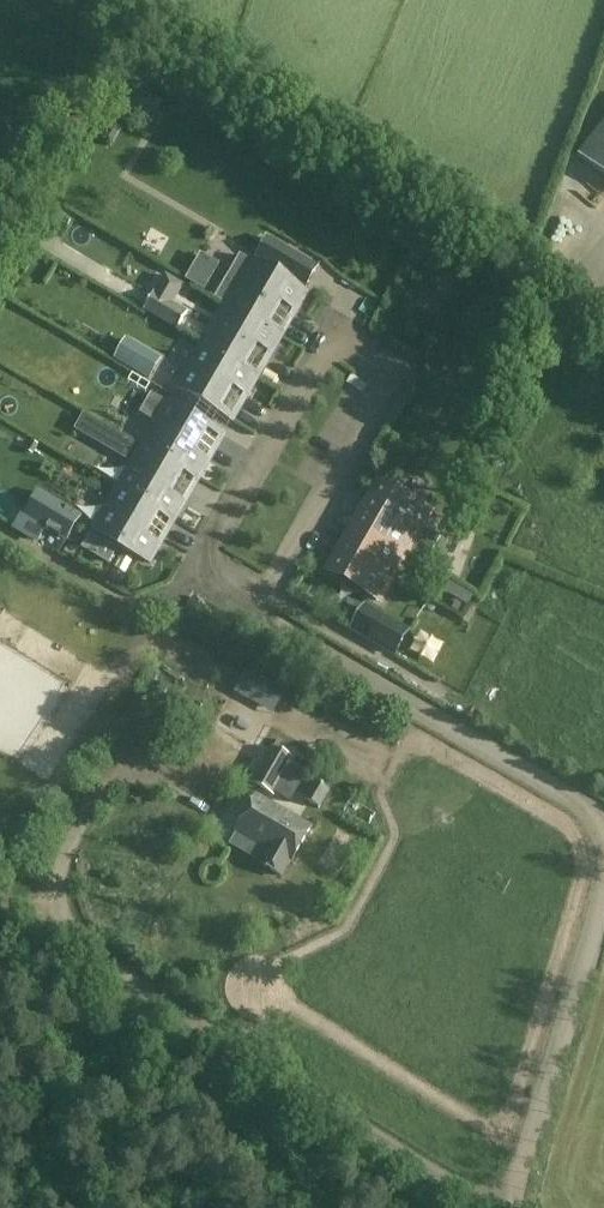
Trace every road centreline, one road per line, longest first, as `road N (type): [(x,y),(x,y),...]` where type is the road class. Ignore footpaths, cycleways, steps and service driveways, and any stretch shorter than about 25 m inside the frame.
road 1 (track): [(603,840),(583,805),(253,614),(405,355)]
road 2 (track): [(0,896),(491,1207)]
road 3 (track): [(512,1207),(603,901)]

